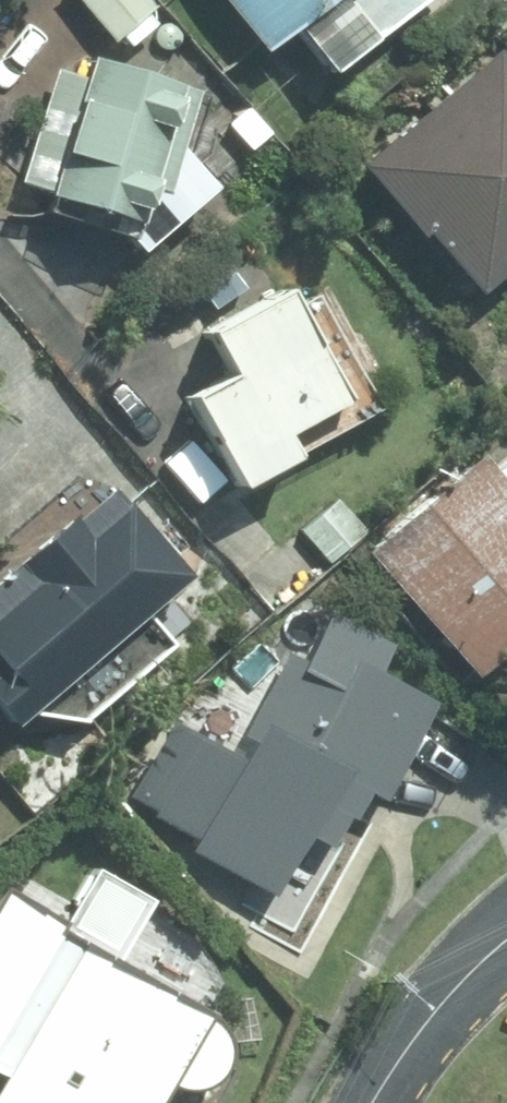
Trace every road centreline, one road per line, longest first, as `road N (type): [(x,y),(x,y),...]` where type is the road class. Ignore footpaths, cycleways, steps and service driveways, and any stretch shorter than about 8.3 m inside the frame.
road 1 (residential): [(371,1102),(390,1067),(506,940)]

